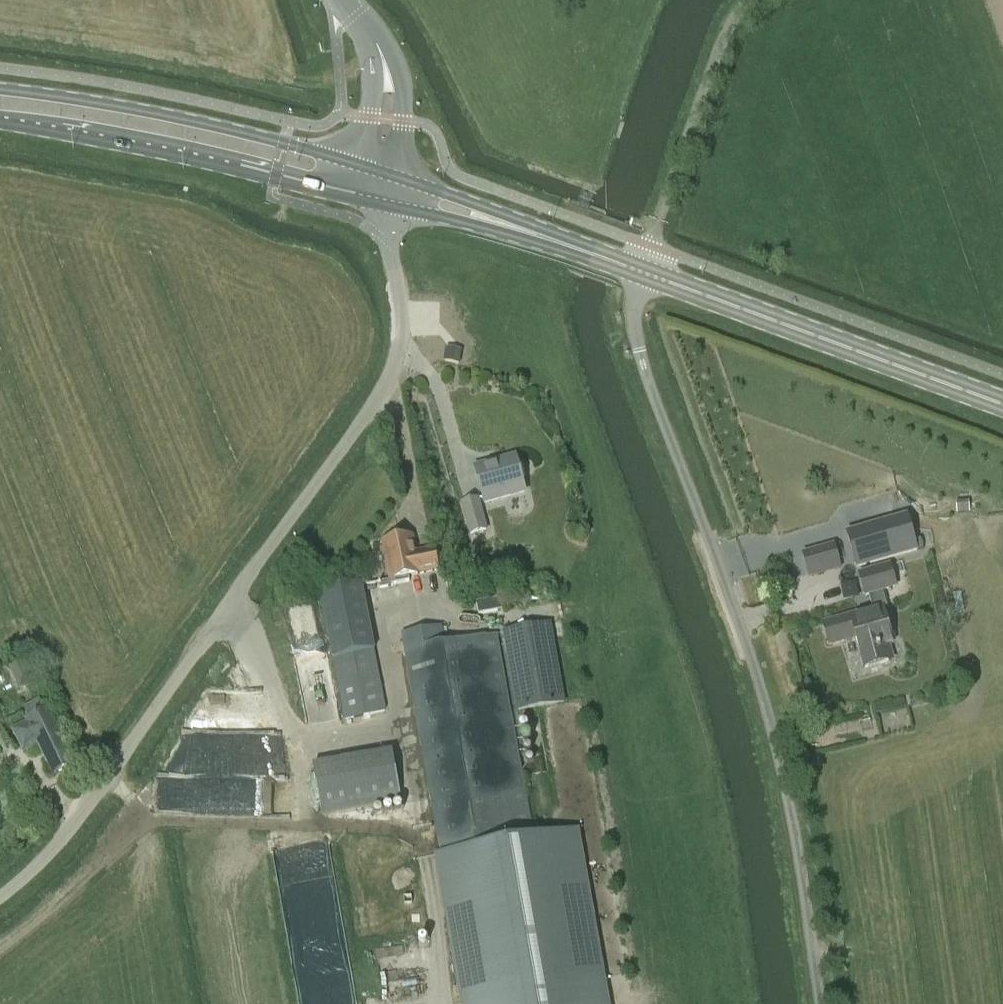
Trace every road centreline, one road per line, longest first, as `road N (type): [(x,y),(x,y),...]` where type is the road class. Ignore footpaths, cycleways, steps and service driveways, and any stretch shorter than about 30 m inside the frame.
road 1 (unclassified): [(0,898),(79,817),(390,378),(404,326),(382,184)]
road 2 (unclassified): [(816,1003),(785,788),(740,627),(637,351),(633,325),(644,271)]
road 3 (primary): [(0,98),(88,109),(382,184)]
road 4 (primary): [(1002,408),(644,271)]
road 5 (unclassified): [(644,271),(718,50),(750,0)]
road 6 (primary): [(644,271),(382,184)]
road 7 (unclassified): [(382,184),(385,61),(342,0)]

